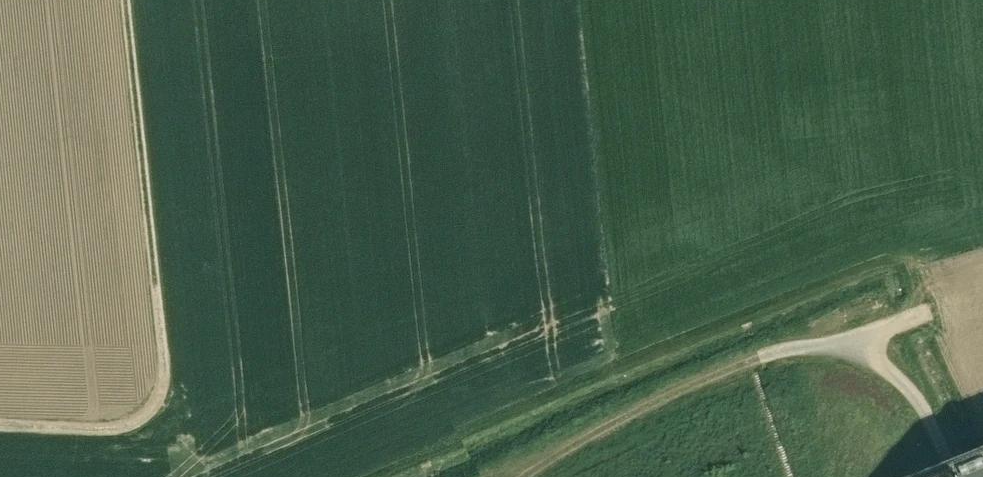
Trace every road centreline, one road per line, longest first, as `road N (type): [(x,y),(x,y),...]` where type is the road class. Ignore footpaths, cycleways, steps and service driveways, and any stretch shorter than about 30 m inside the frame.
road 1 (track): [(0,425),(129,424),(158,402),(167,367),(128,0)]

